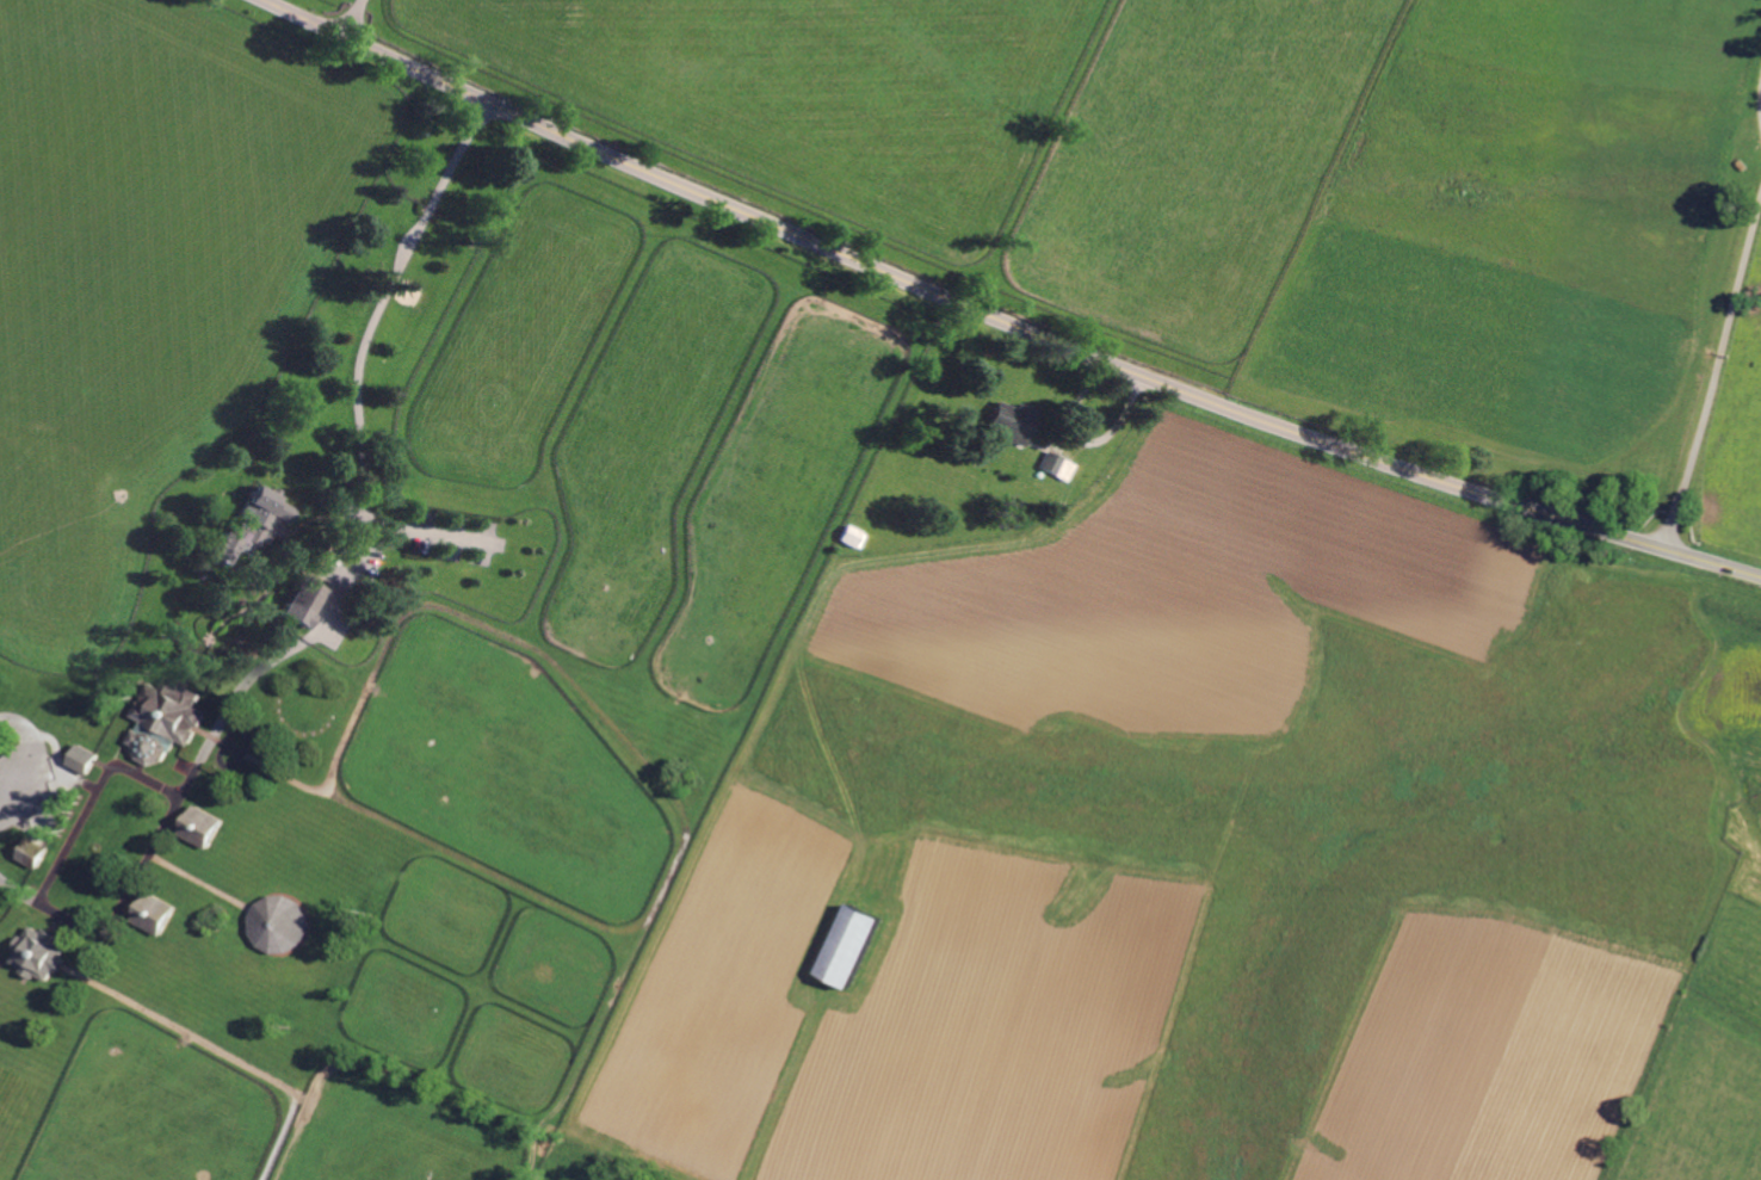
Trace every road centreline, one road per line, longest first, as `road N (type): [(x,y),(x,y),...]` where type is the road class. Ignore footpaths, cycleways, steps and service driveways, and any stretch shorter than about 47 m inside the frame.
road 1 (secondary): [(1760,578),(1409,474),(1073,351),(264,0)]

